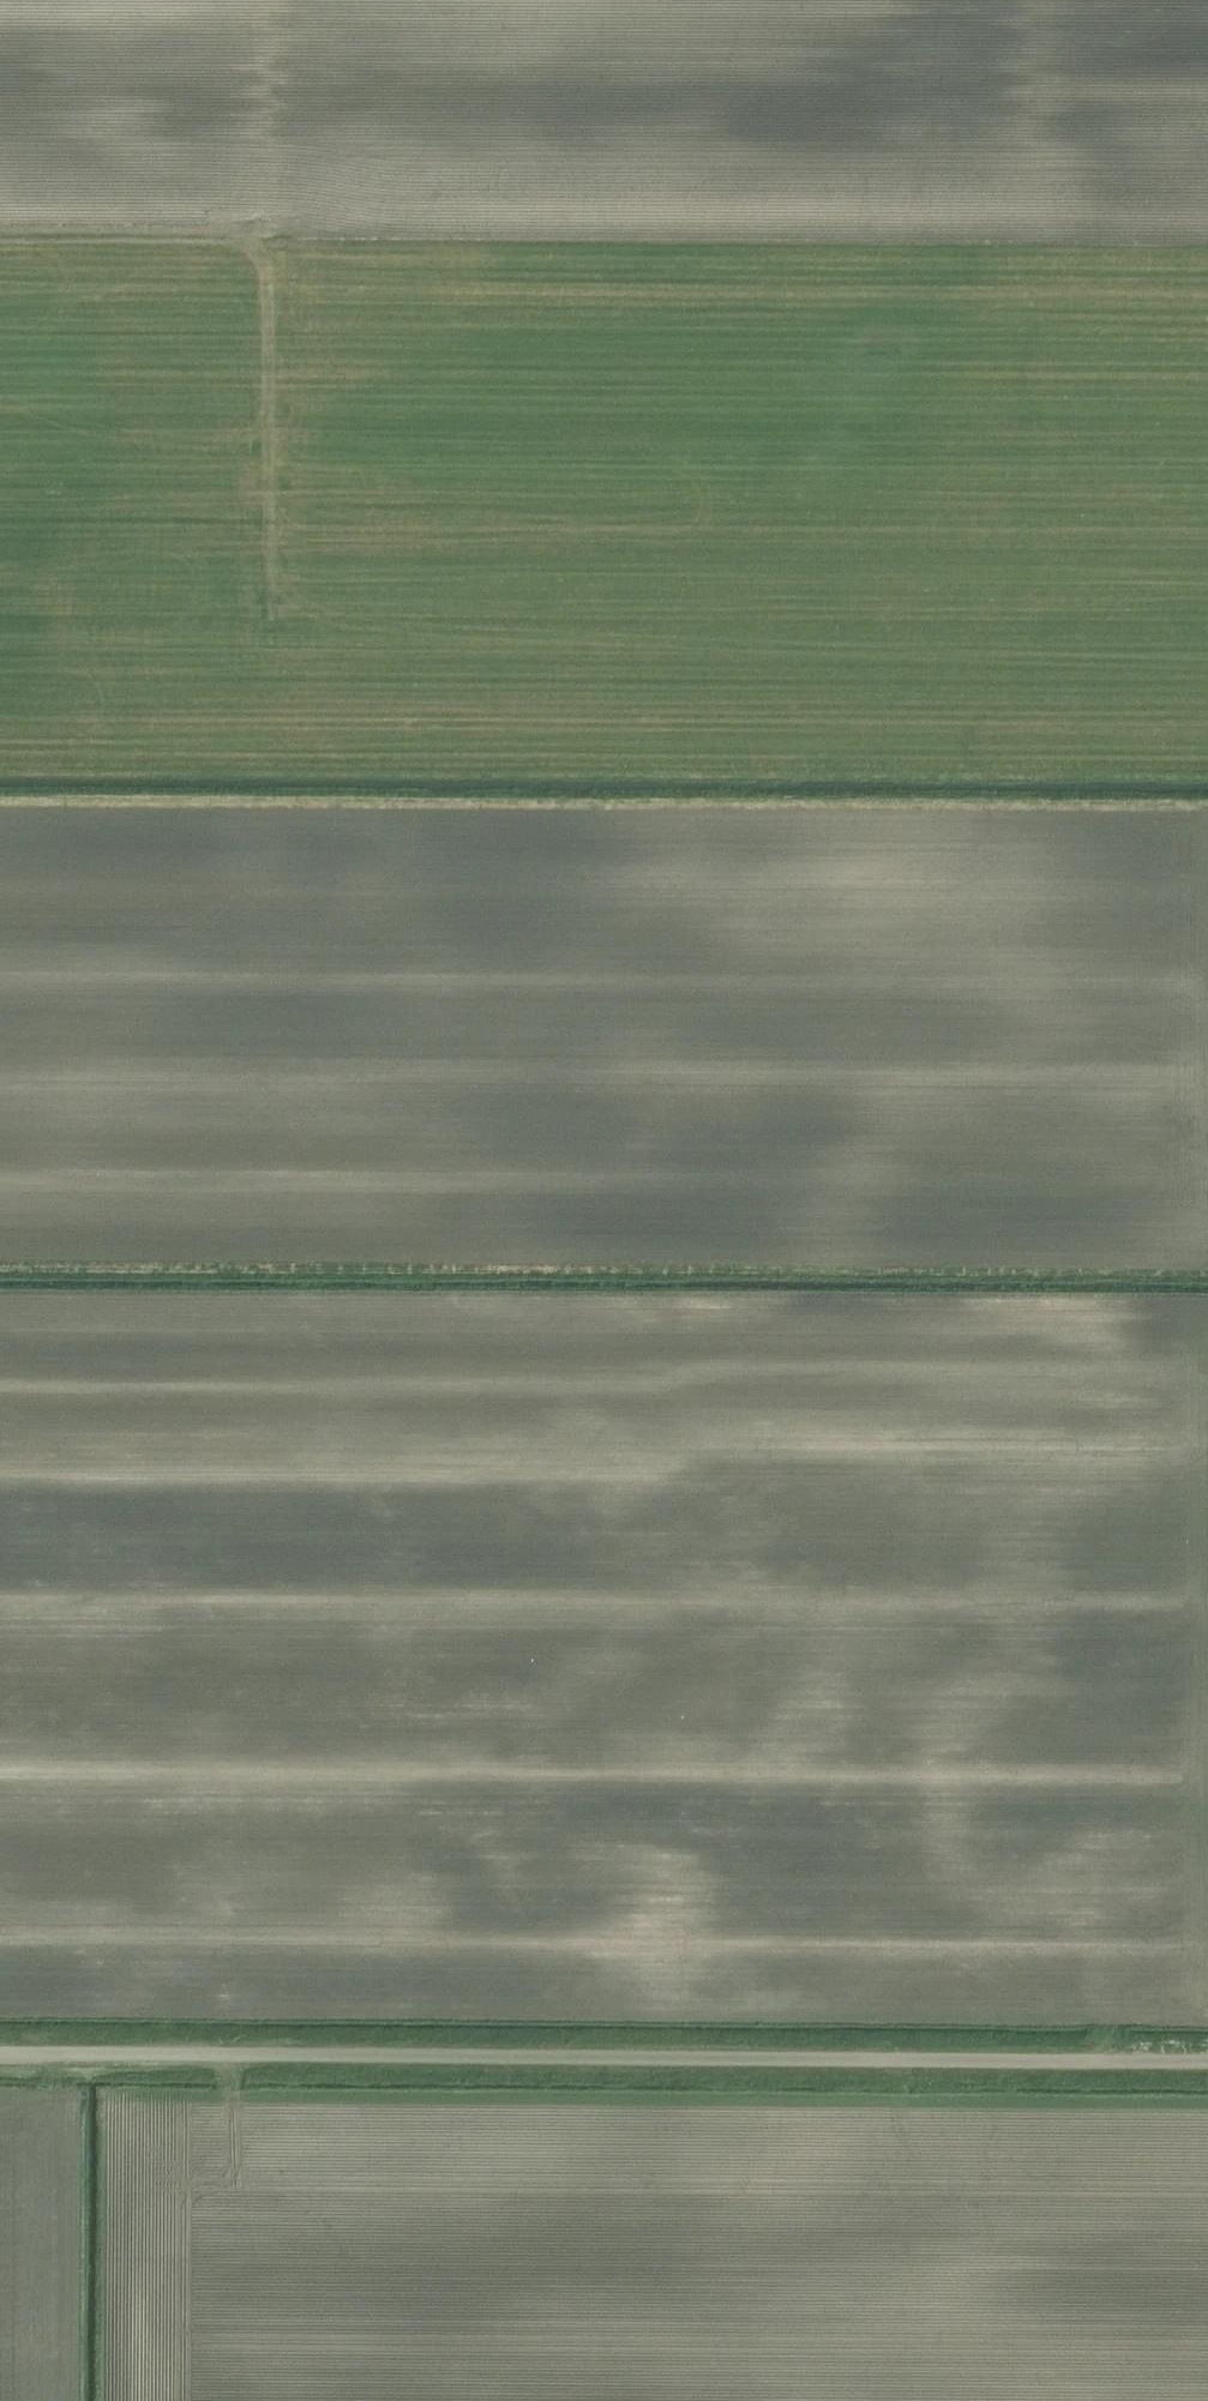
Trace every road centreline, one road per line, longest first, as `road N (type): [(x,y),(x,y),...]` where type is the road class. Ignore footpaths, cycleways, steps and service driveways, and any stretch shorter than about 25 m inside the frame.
road 1 (unclassified): [(0,2053),(1207,2061)]

